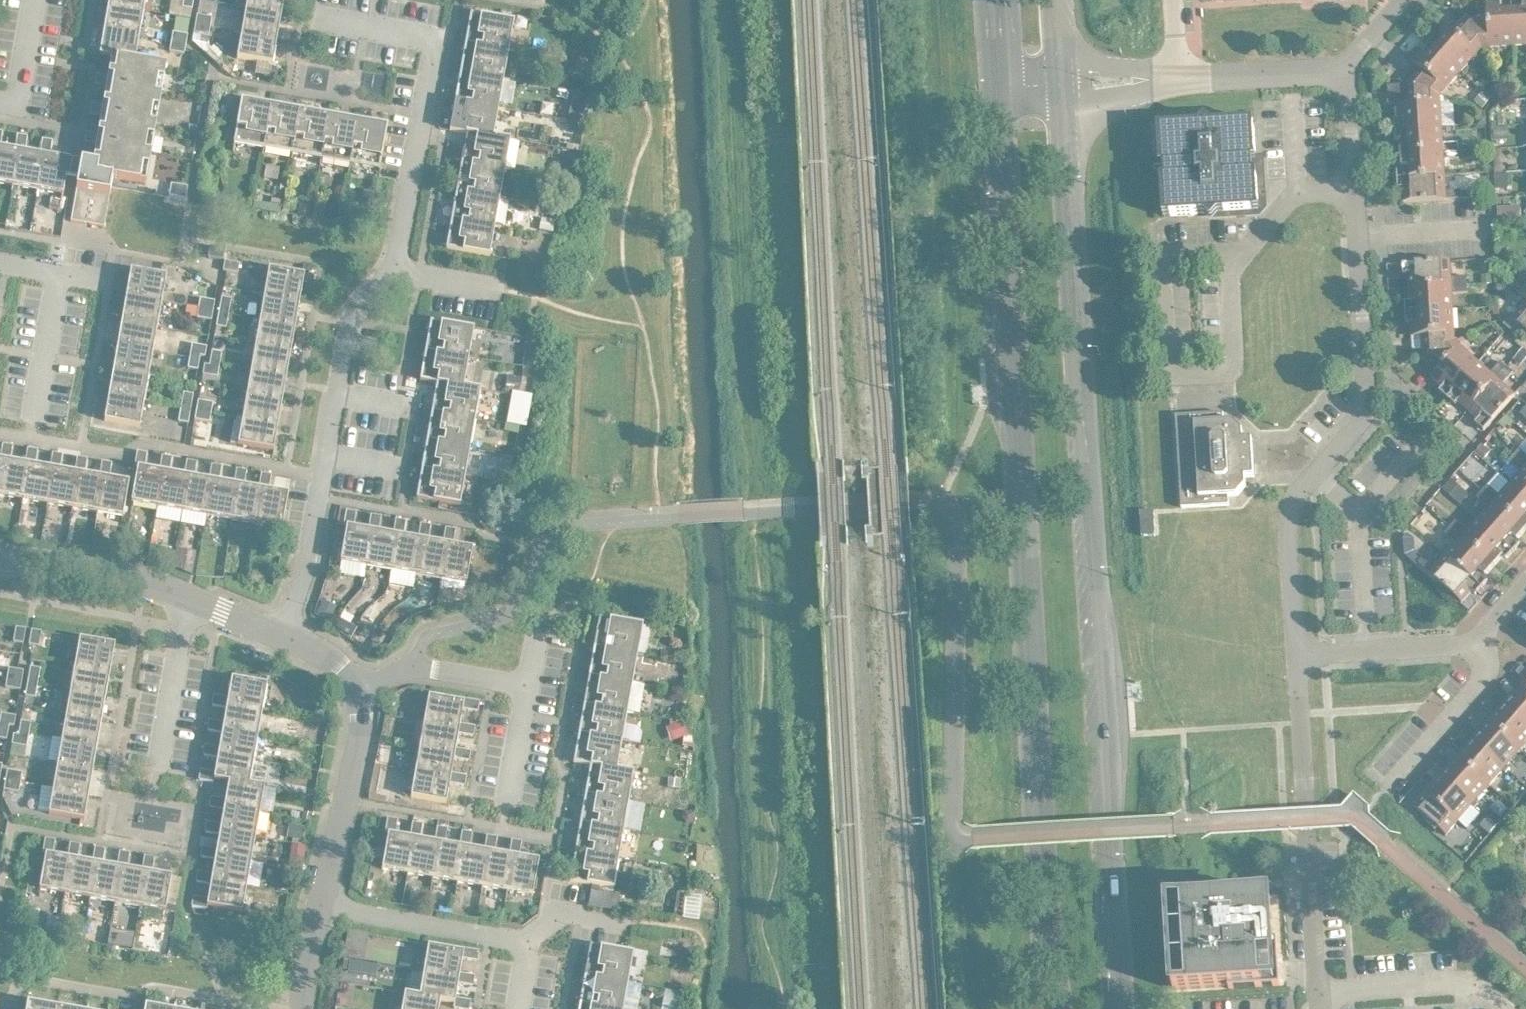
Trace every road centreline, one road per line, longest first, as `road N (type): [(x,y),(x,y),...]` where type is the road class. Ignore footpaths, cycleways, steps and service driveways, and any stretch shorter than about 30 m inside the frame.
road 1 (secondary): [(1135,1008),(1078,81)]
road 2 (secondary): [(997,85),(1052,1008)]
road 3 (residential): [(1298,652),(1291,504),(1371,415),(1361,233)]
road 4 (residential): [(1324,991),(1298,652)]
road 5 (residential): [(392,266),(402,251),(438,34),(354,18)]
road 6 (tertiary): [(324,902),(365,743),(363,688)]
road 7 (residential): [(324,902),(532,936)]
road 8 (residential): [(1516,1008),(1485,981),(1324,991)]
road 9 (tertiary): [(194,592),(125,568),(0,554)]
road 10 (residential): [(286,631),(310,565),(329,449)]
road 11 (residential): [(1298,652),(1477,643)]
road 12 (residential): [(1392,786),(1487,670),(1477,643)]
road 13 (residential): [(1353,65),(1183,72)]
road 14 (residential): [(166,758),(194,592)]
road 15 (residential): [(1361,233),(1353,65)]
road 16 (residential): [(61,265),(40,416)]
road 17 (residential): [(507,824),(531,679)]
road 18 (residential): [(338,395),(354,319),(392,266)]
road 19 (residential): [(1361,233),(1498,225)]
road 20 (residential): [(41,0),(21,100),(0,96)]

